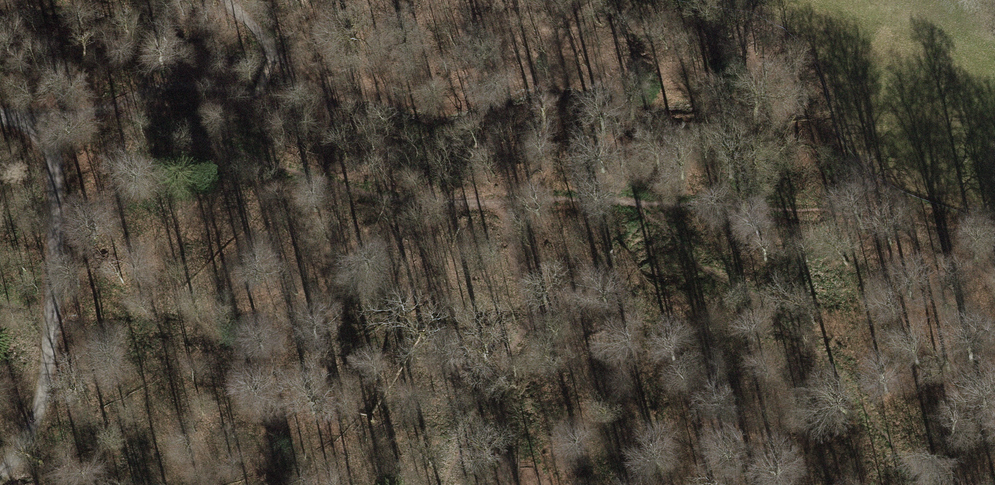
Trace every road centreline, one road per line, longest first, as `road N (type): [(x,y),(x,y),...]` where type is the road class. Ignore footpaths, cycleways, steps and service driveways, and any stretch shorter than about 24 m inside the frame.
road 1 (track): [(41,128),(101,111),(123,114),(383,199),(634,204)]
road 2 (track): [(634,204),(834,212),(994,249)]
road 3 (track): [(0,475),(36,429),(48,365),(57,196),(41,128)]

